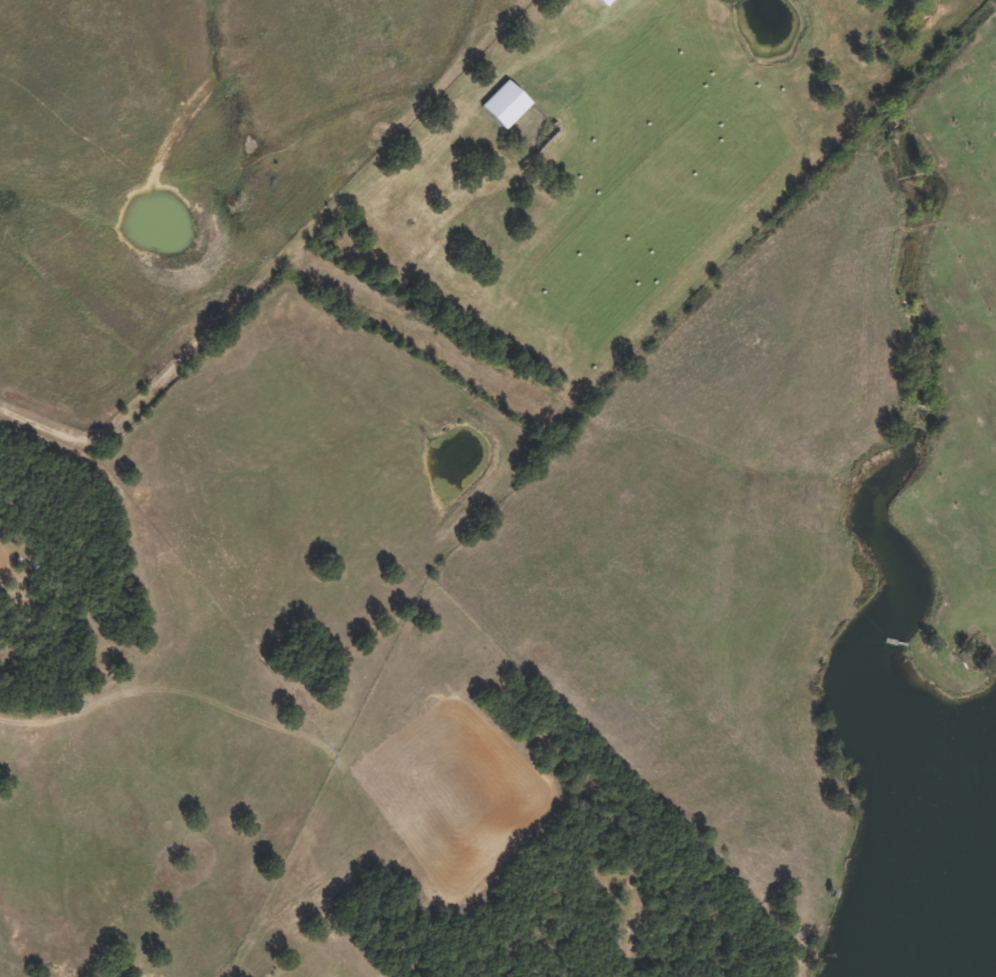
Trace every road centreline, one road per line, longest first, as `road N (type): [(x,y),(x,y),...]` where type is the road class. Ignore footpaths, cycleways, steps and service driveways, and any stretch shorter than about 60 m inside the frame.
road 1 (track): [(0,410),(72,442),(105,433),(341,201),(393,182),(451,144),(507,71),(573,45),(634,0)]

